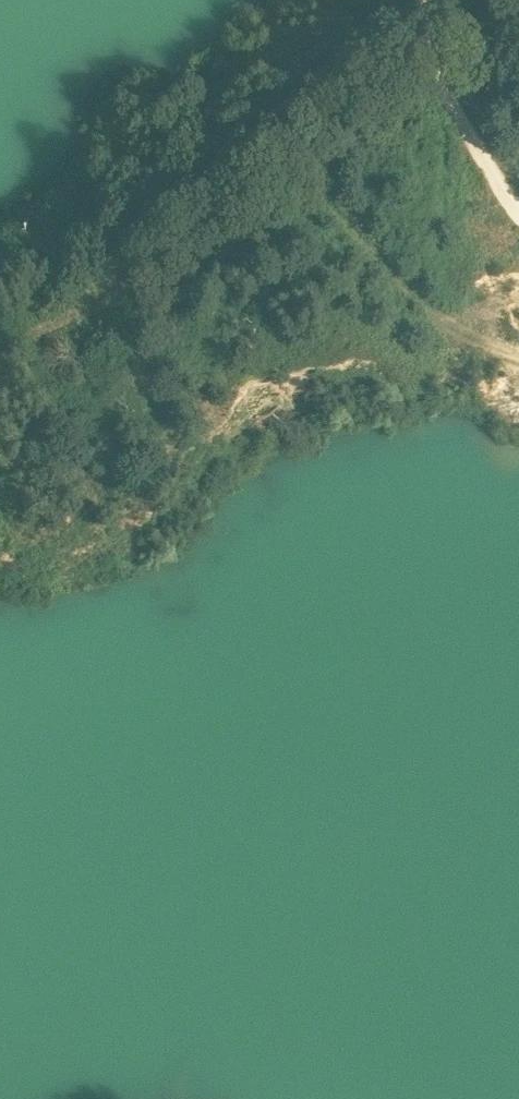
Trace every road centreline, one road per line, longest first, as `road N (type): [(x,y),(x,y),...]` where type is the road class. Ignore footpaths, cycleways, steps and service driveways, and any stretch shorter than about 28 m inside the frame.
road 1 (track): [(427,0),(427,38),(441,79),(518,202)]

